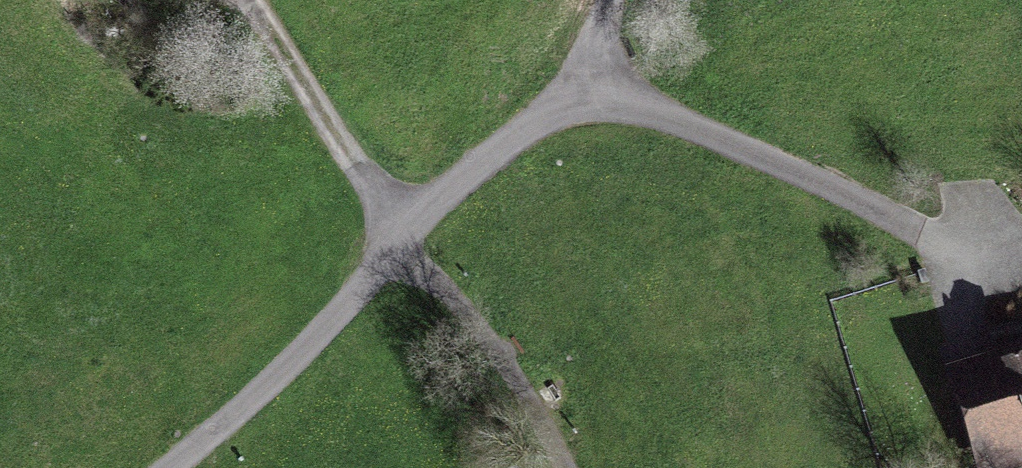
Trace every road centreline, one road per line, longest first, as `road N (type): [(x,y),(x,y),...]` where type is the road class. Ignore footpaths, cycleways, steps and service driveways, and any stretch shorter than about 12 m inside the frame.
road 1 (track): [(162,467),(214,433),(486,159),(583,91)]
road 2 (track): [(583,91),(673,114),(1002,276)]
road 3 (track): [(402,242),(472,312),(566,467)]

